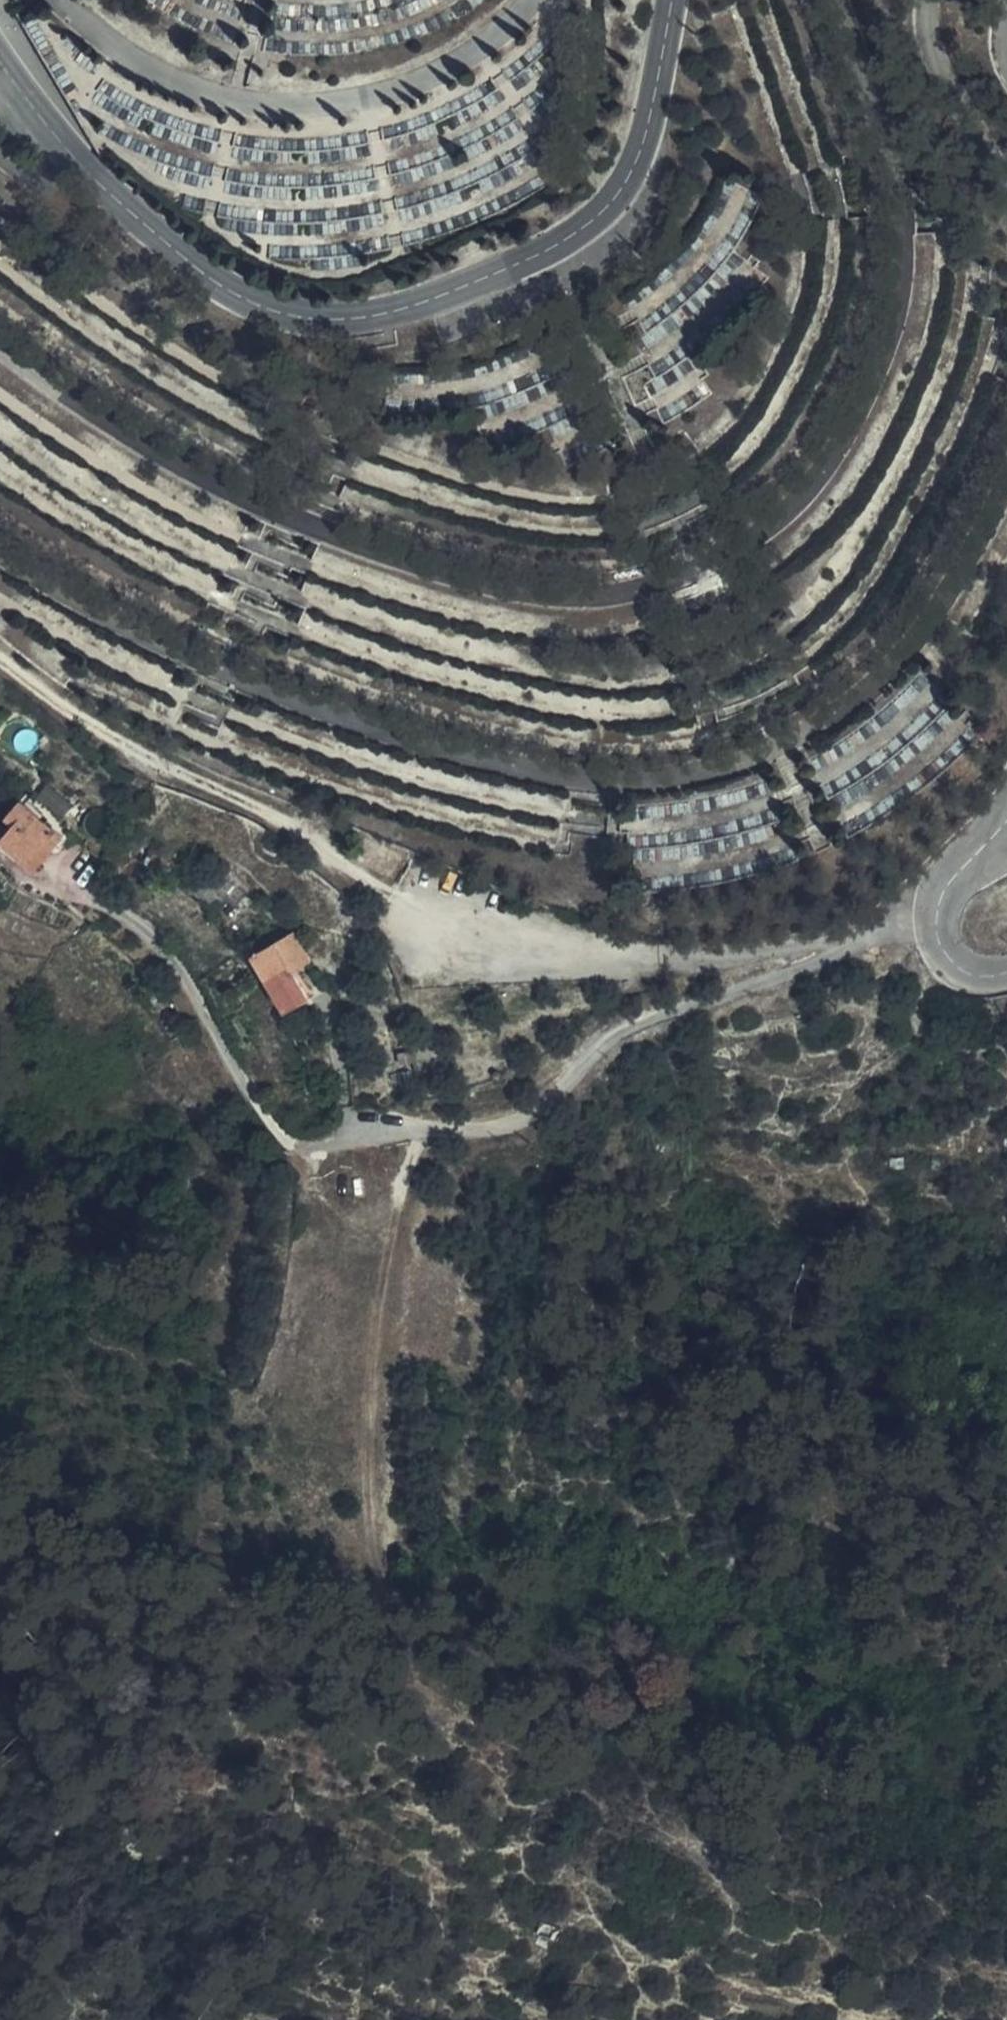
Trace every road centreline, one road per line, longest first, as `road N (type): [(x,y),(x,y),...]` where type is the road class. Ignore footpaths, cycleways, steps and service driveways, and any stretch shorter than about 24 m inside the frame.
road 1 (unclassified): [(0,54),(100,197),(183,262),(235,295),(287,315),(351,319),(415,305),(537,257),(586,227),(619,189),(638,150),(665,0)]
road 2 (unclassified): [(1006,971),(955,968),(933,920),(944,887),(1006,834)]

